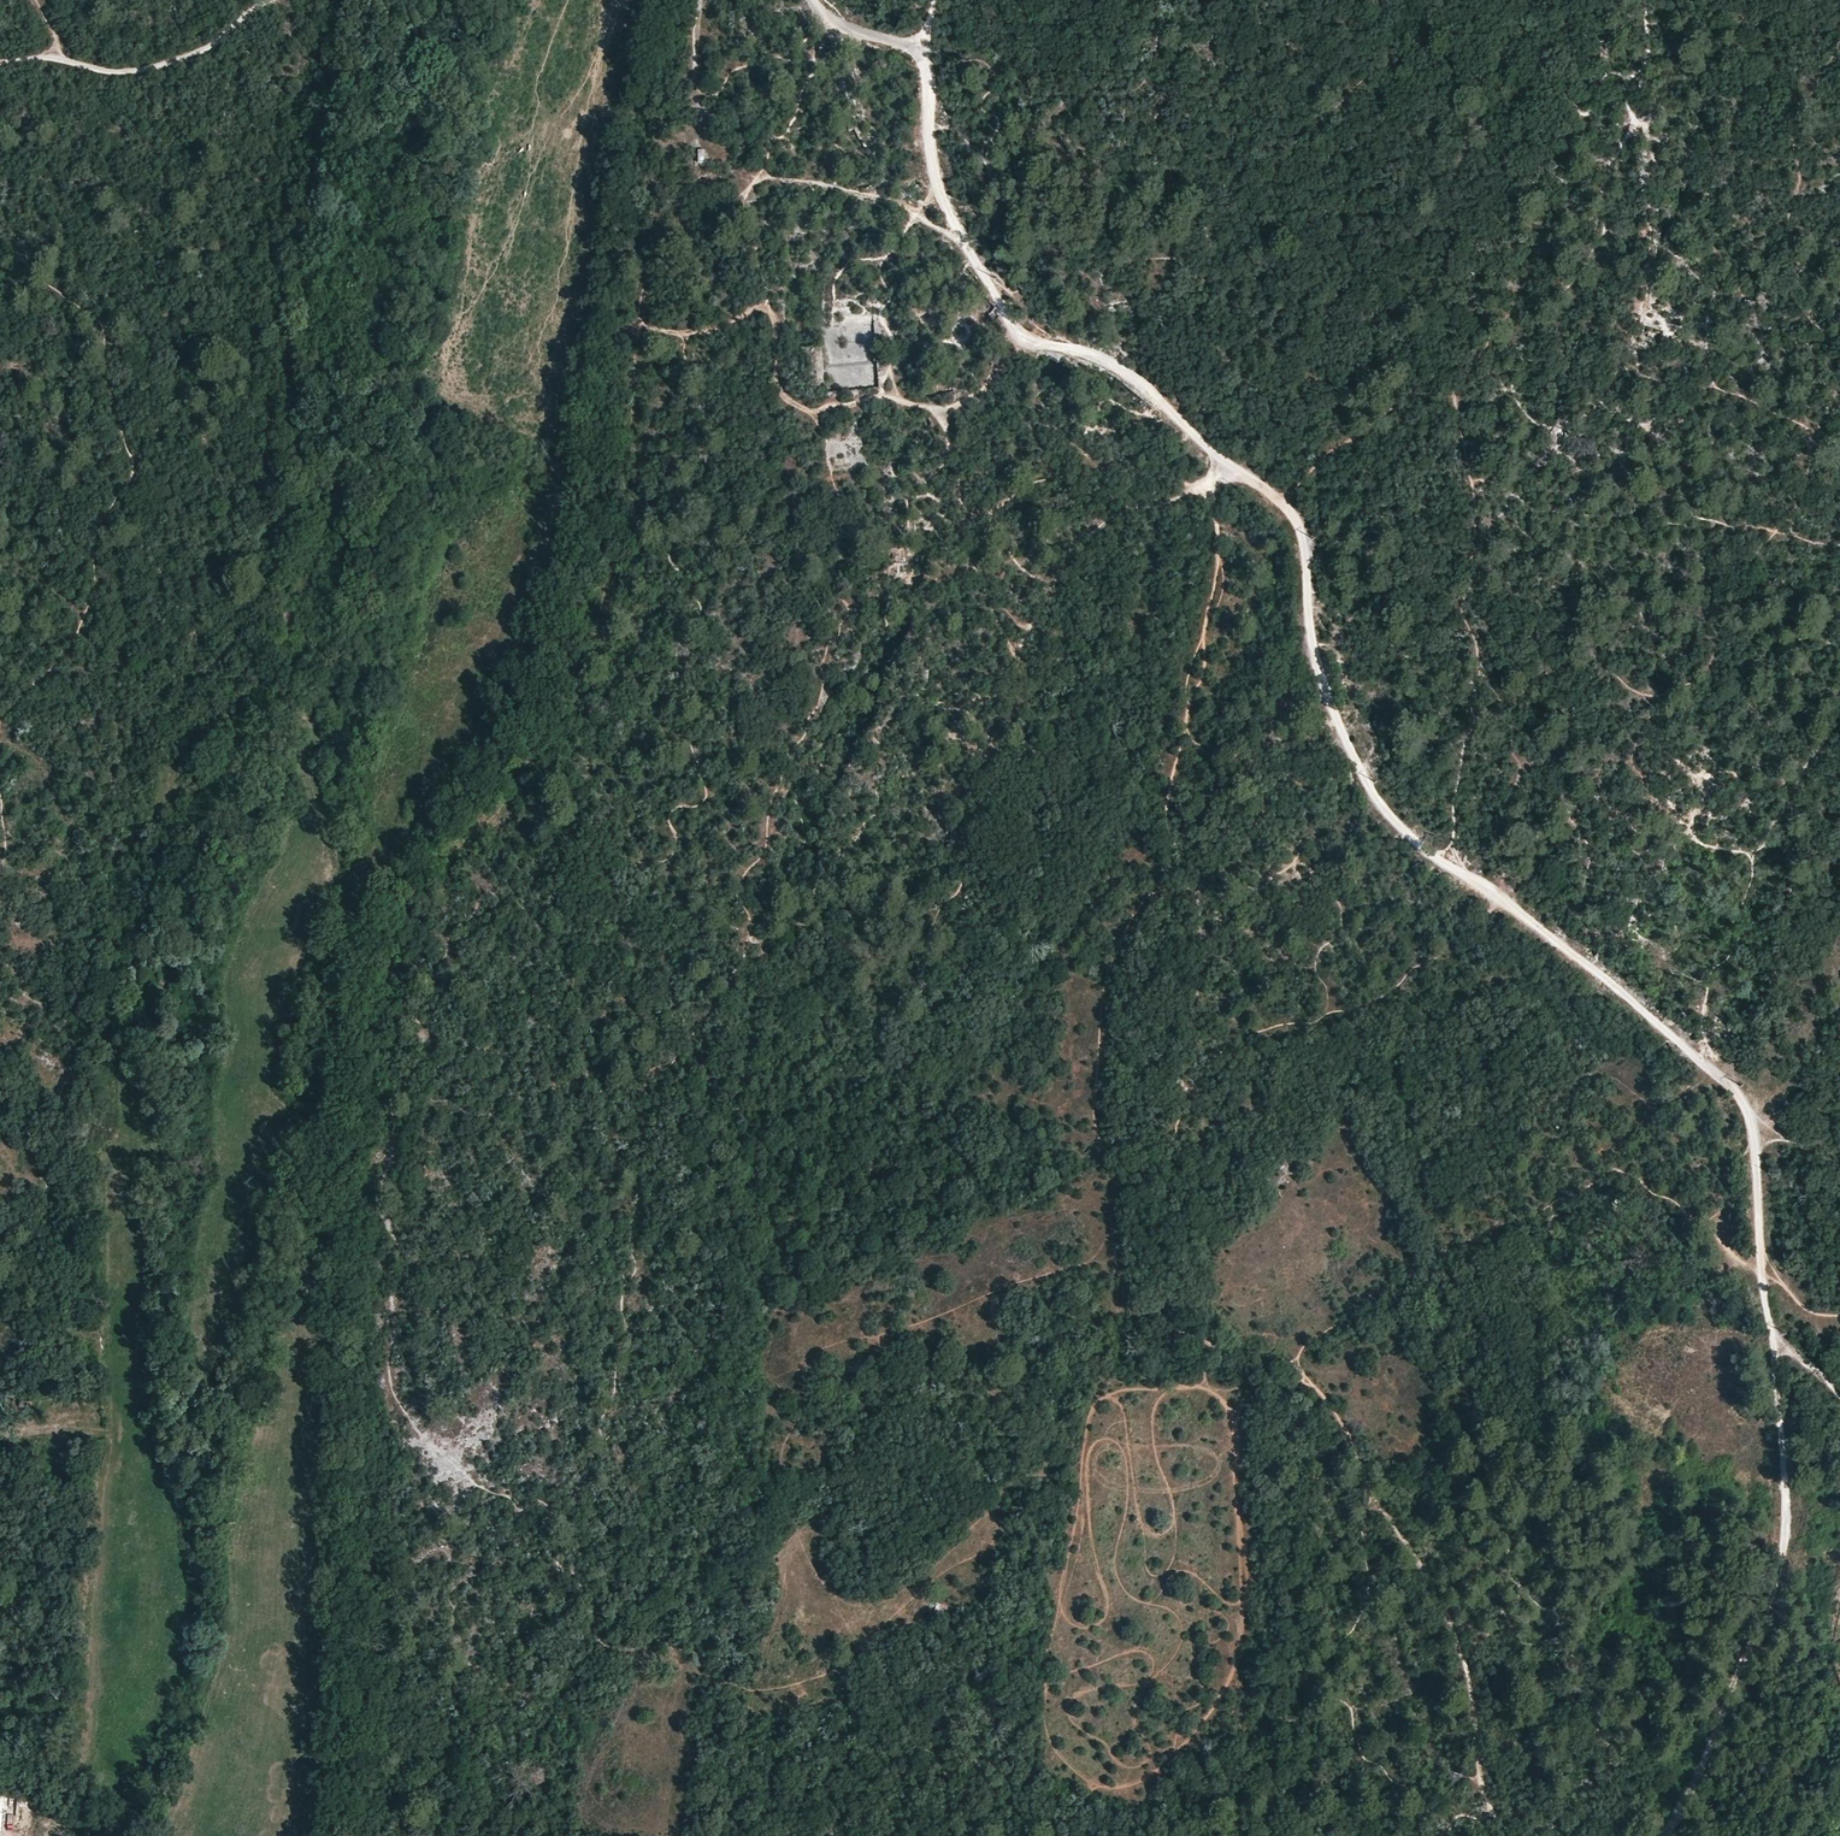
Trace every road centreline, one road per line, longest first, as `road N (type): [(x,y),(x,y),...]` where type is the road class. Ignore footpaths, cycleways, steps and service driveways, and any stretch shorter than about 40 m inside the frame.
road 1 (track): [(1659,1835),(1704,1763),(1782,1540),(1776,1394),(1743,1110),(1731,1089),(1601,976),(1433,857),(1373,797),(1309,646),(1306,558),(1278,503)]
road 2 (track): [(812,0),(838,26),(901,43),(922,60),(937,187),(1012,329),(1041,346),(1108,361),(1223,468)]
road 3 (track): [(0,63),(145,69),(196,53),(267,0)]

